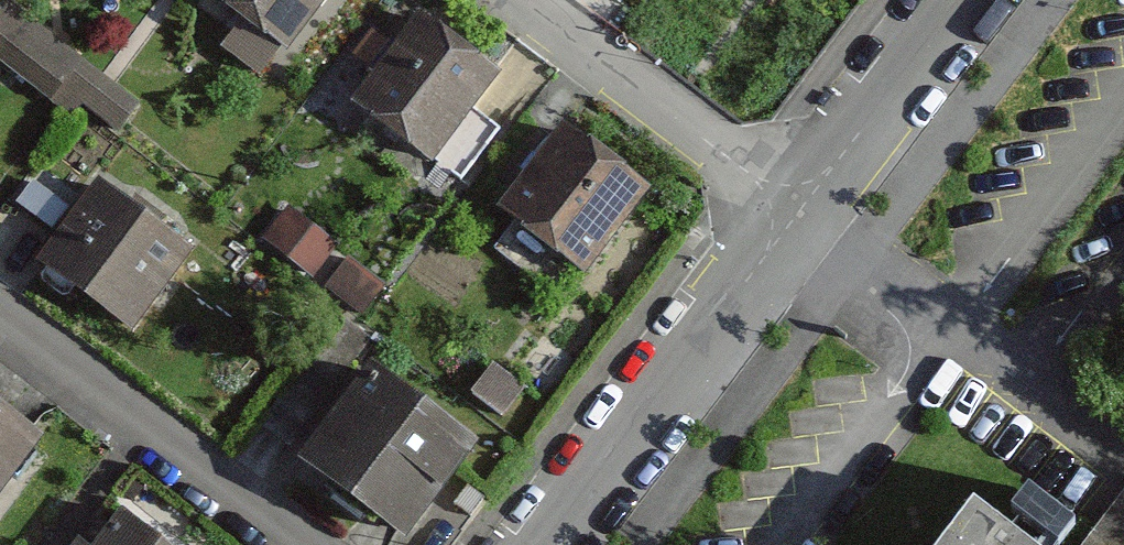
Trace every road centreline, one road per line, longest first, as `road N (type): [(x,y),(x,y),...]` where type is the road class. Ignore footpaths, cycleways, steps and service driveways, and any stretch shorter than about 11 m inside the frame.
road 1 (unclassified): [(550,544),(800,208)]
road 2 (residential): [(0,306),(318,544)]
road 3 (residential): [(528,0),(800,208)]
road 4 (unclassified): [(800,208),(962,0)]

